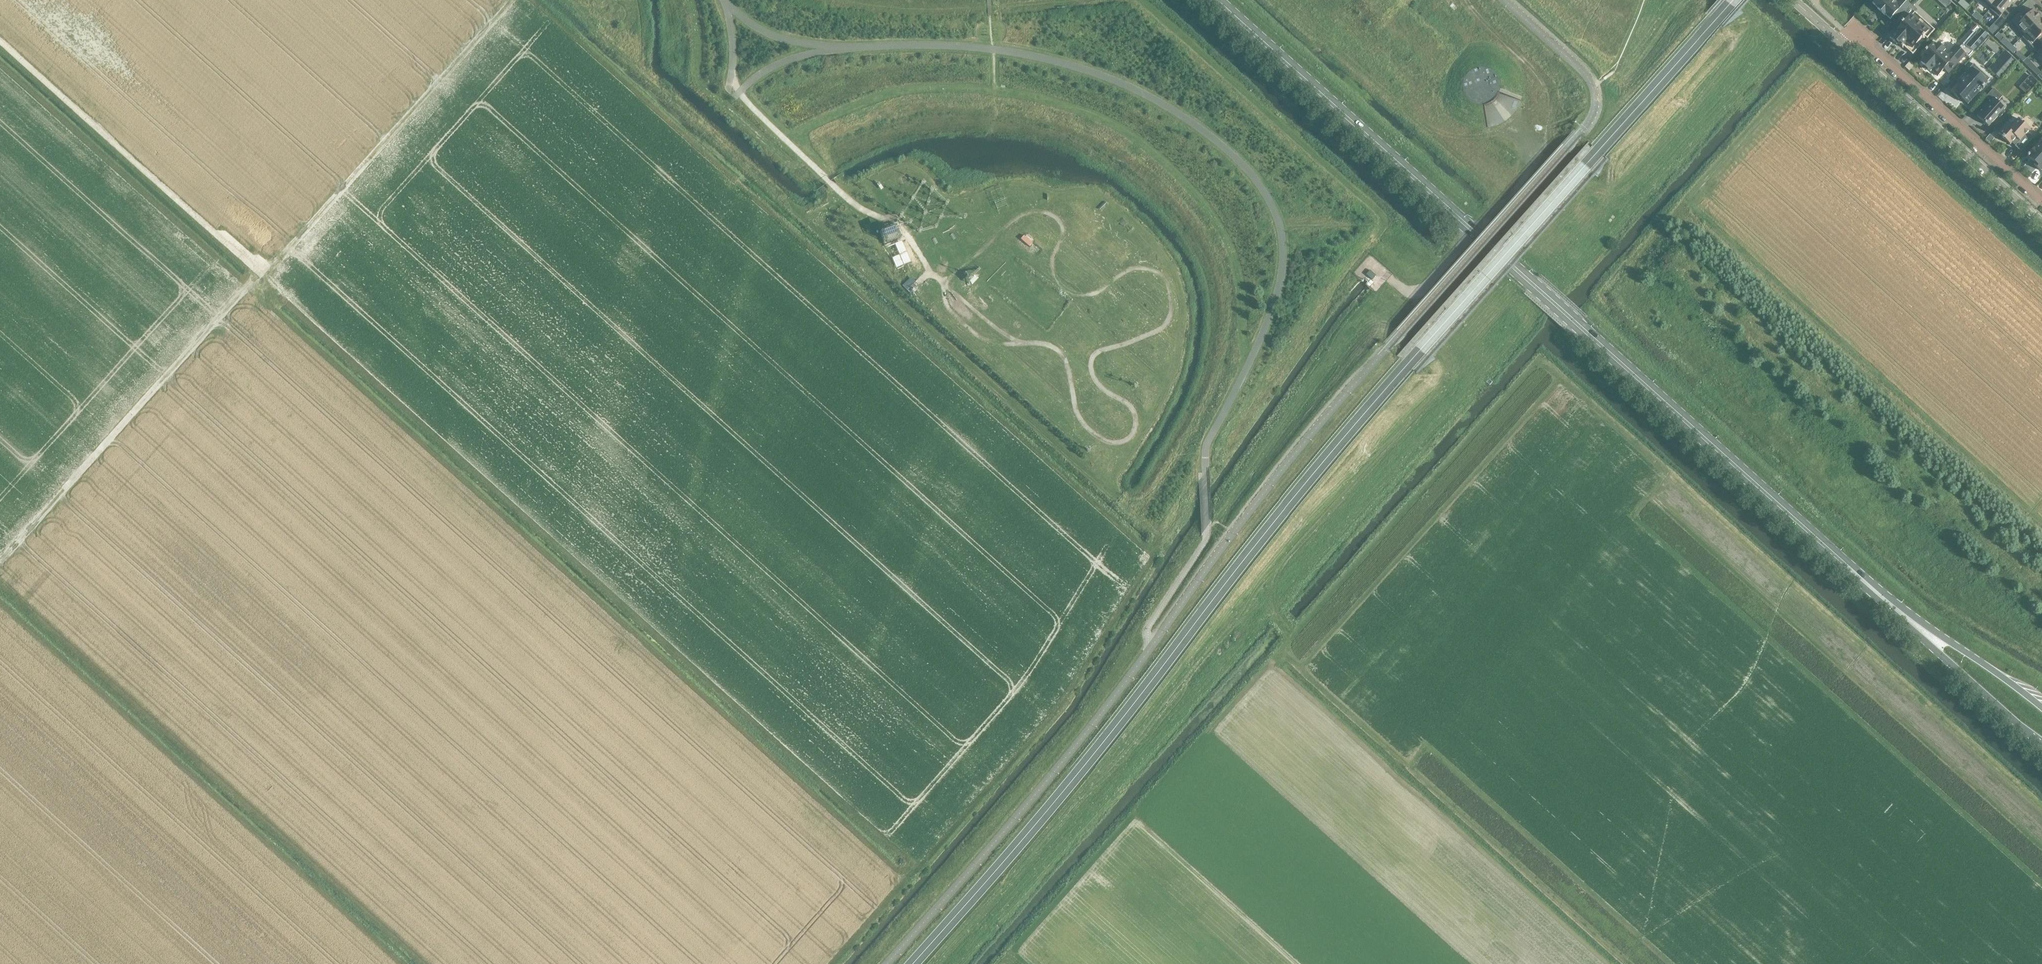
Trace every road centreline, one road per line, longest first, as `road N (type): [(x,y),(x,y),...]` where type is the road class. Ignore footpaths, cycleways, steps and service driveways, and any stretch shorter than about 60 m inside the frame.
road 1 (track): [(2041,811),(1539,360),(1291,634)]
road 2 (secondary): [(1898,611),(1216,0)]
road 3 (residential): [(1918,220),(1802,351),(1939,463),(1991,522),(2041,564)]
road 4 (track): [(1274,610),(1280,569),(1450,378),(1447,344),(1404,305)]
road 5 (track): [(260,271),(0,38)]
road 6 (track): [(1481,220),(1528,169),(1543,138),(1547,93),(1468,0)]
road 7 (residential): [(2041,201),(1863,38),(1845,46)]
road 8 (track): [(1252,678),(1278,652),(1401,762)]
road 9 (secondary): [(1898,611),(2041,745)]
road 10 (secondary): [(2041,707),(1898,611)]
road 11 (tertiary): [(1971,158),(1845,46)]
road 12 (residential): [(2041,327),(1918,220)]

